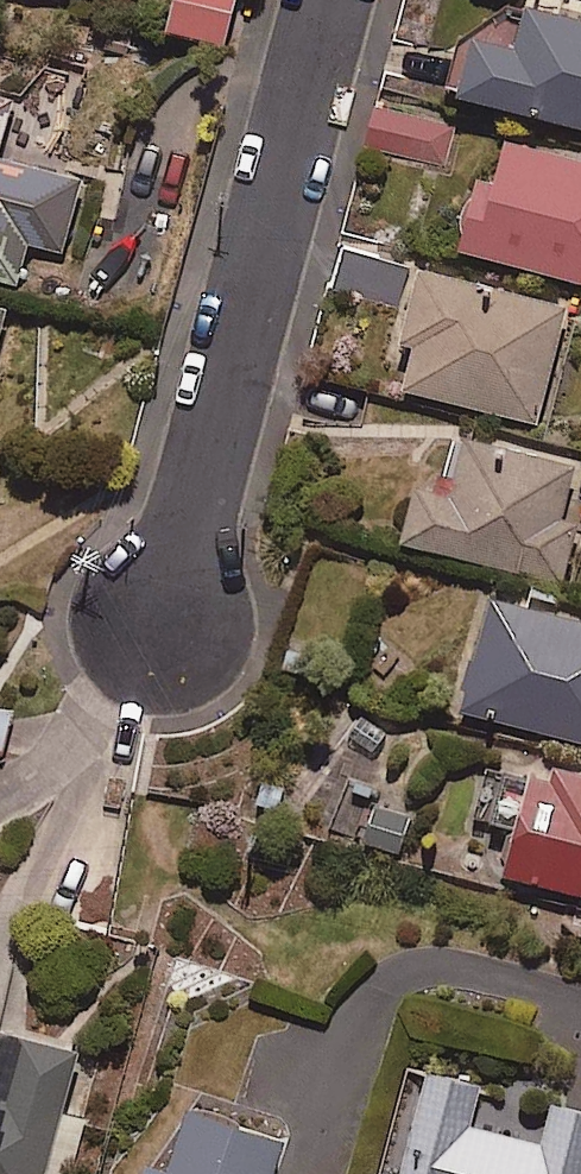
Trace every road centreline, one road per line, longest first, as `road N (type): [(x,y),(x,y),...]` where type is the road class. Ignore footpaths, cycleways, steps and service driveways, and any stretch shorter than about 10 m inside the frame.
road 1 (residential): [(173,616),(336,0)]

